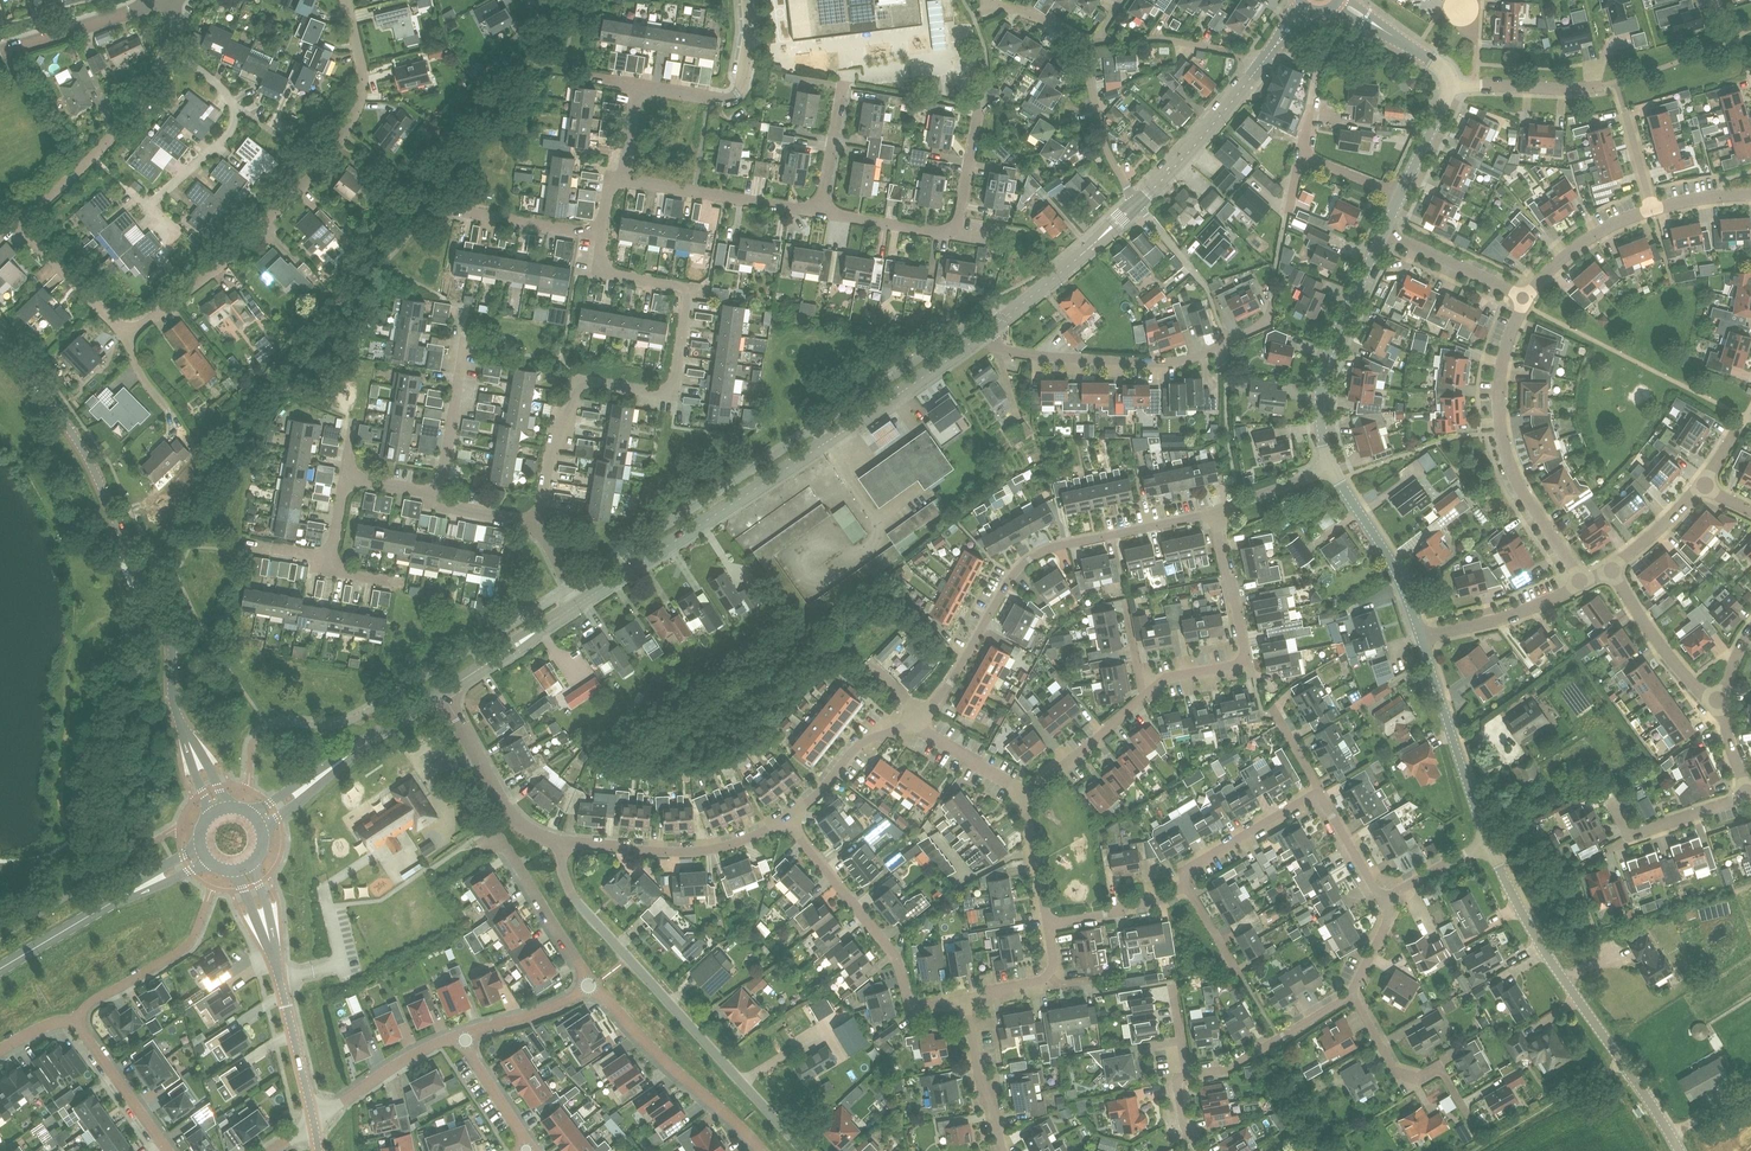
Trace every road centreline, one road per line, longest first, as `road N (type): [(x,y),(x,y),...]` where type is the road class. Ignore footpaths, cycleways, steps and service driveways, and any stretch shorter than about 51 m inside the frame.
road 1 (tertiary): [(577,605),(974,339)]
road 2 (residential): [(536,526),(560,419),(577,382),(674,394),(687,289),(599,268),(603,236)]
road 3 (tertiary): [(184,729),(170,633),(97,477),(0,341)]
road 4 (residential): [(129,330),(252,237),(356,116),(363,65),(346,0)]
road 5 (residential): [(129,330),(103,329),(16,230),(120,128),(172,47)]
road 6 (unclassified): [(803,1150),(575,901),(563,843)]
road 7 (residential): [(918,713),(965,657),(1024,565),(1049,550),(1216,514)]
road 8 (residential): [(1583,585),(1506,461),(1502,361),(1526,299)]
road 9 (residential): [(974,339),(1022,354),(1174,363),(1268,318)]
road 10 (residential): [(968,1001),(911,1007),(888,943),(791,821)]
road 11 (residential): [(1144,698),(1168,678),(1244,663),(1216,514)]
road 12 (residential): [(1624,1064),(1541,946),(1487,847)]
road 13 (residential): [(1331,468),(1322,397),(1328,353),(1384,232)]
road 14 (residential): [(563,843),(700,854),(791,821)]
road 15 (residential): [(761,1150),(592,988)]
road 16 (residential): [(438,496),(464,350),(545,365)]
road 17 (residential): [(148,212),(230,132),(229,100),(172,47)]
road 18 (residential): [(1487,847),(1422,638)]
road 19 (tertiary): [(974,339),(1138,204)]
road 20 (residential): [(1172,1079),(1227,1069),(1354,992)]
road 21 (residential): [(822,212),(624,181)]
road 22 (unclassified): [(563,843),(537,834),(505,803),(445,692)]
road 23 (residential): [(639,85),(714,99),(740,89),(749,0)]
road 24 (residential): [(1422,638),(1399,578),(1331,468)]
road 25 (tertiary): [(1138,204),(1265,60)]
road 26 (residential): [(592,988),(493,830)]
road 27 (residential): [(1265,60),(1160,39),(1085,42)]
road 28 (residential): [(1725,702),(1692,688),(1610,570)]
road 29 (residential): [(464,1035),(395,1066),(314,1125)]
road 30 (residential): [(1138,204),(1107,156),(1085,42)]
road 31 (residential): [(1460,1104),(1441,1078),(1415,1083),(1397,1076),(1354,992)]
road 32 (residential): [(1422,638),(1497,623),(1583,585)]
road 33 (residential): [(1186,888),(1192,863),(1315,797)]
road 34 (tertiary): [(0,53),(155,4)]
road 35 (residential): [(167,1150),(75,1017)]
road 36 (residential): [(1526,299),(1384,232)]
road 37 (residential): [(1526,299),(1576,249),(1652,210)]
road 38 (residential): [(1601,86),(1448,87)]
road 39 (residential): [(1002,1150),(968,1001)]
road 40 (residential): [(1024,792),(1144,698)]
road 41 (residential): [(791,821),(866,745),(906,724)]
road 42 (residential): [(1045,926),(1162,904),(1186,888)]
road 43 (tertiary): [(201,842),(80,923)]
road 44 (residential): [(75,1017),(195,936)]
road 45 (tertiary): [(80,923),(210,863)]
road 46 (residential): [(1448,87),(1440,68),(1340,3)]
road 47 (residential): [(465,215),(603,236)]
road 48 (residential): [(957,235),(822,212)]
road 49 (residential): [(592,988),(464,1035)]
road 50 (residential): [(906,724),(1024,792)]
road 51 (residential): [(1024,792),(1045,926)]
road 52 (residential): [(1624,845),(1750,797)]
road 53 (tertiary): [(577,605),(465,680)]
road 54 (tertiary): [(465,680),(577,605)]
road 55 (residential): [(529,1149),(464,1035)]
road 56 (residential): [(822,212),(843,85)]
road 57 (residential): [(1610,570),(1701,483)]
road 58 (residential): [(957,235),(982,112)]
road 59 (tertiary): [(263,835),(356,751)]
road 60 (residential): [(1388,896),(1358,870),(1315,797)]
road 61 (residential): [(1216,514),(1331,468)]
road 62 (tertiary): [(356,751),(250,815)]
road 63 (residential): [(1085,42),(996,4),(972,13)]
road 64 (residential): [(287,1007),(314,1125)]
road 65 (residential): [(1400,197),(1448,87)]

